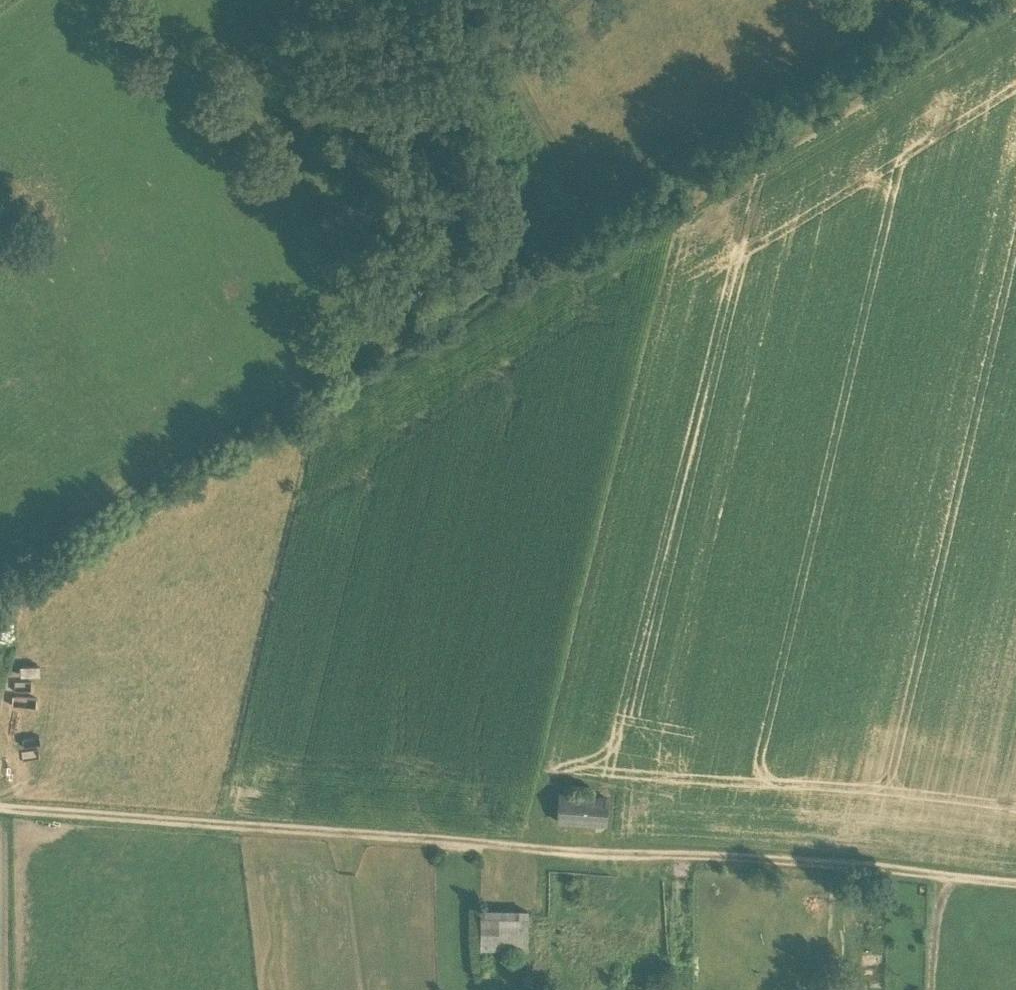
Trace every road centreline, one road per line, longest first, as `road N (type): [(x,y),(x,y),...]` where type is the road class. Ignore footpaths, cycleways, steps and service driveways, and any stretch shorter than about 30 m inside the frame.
road 1 (track): [(933,0),(0,579)]
road 2 (track): [(1015,885),(0,813)]

